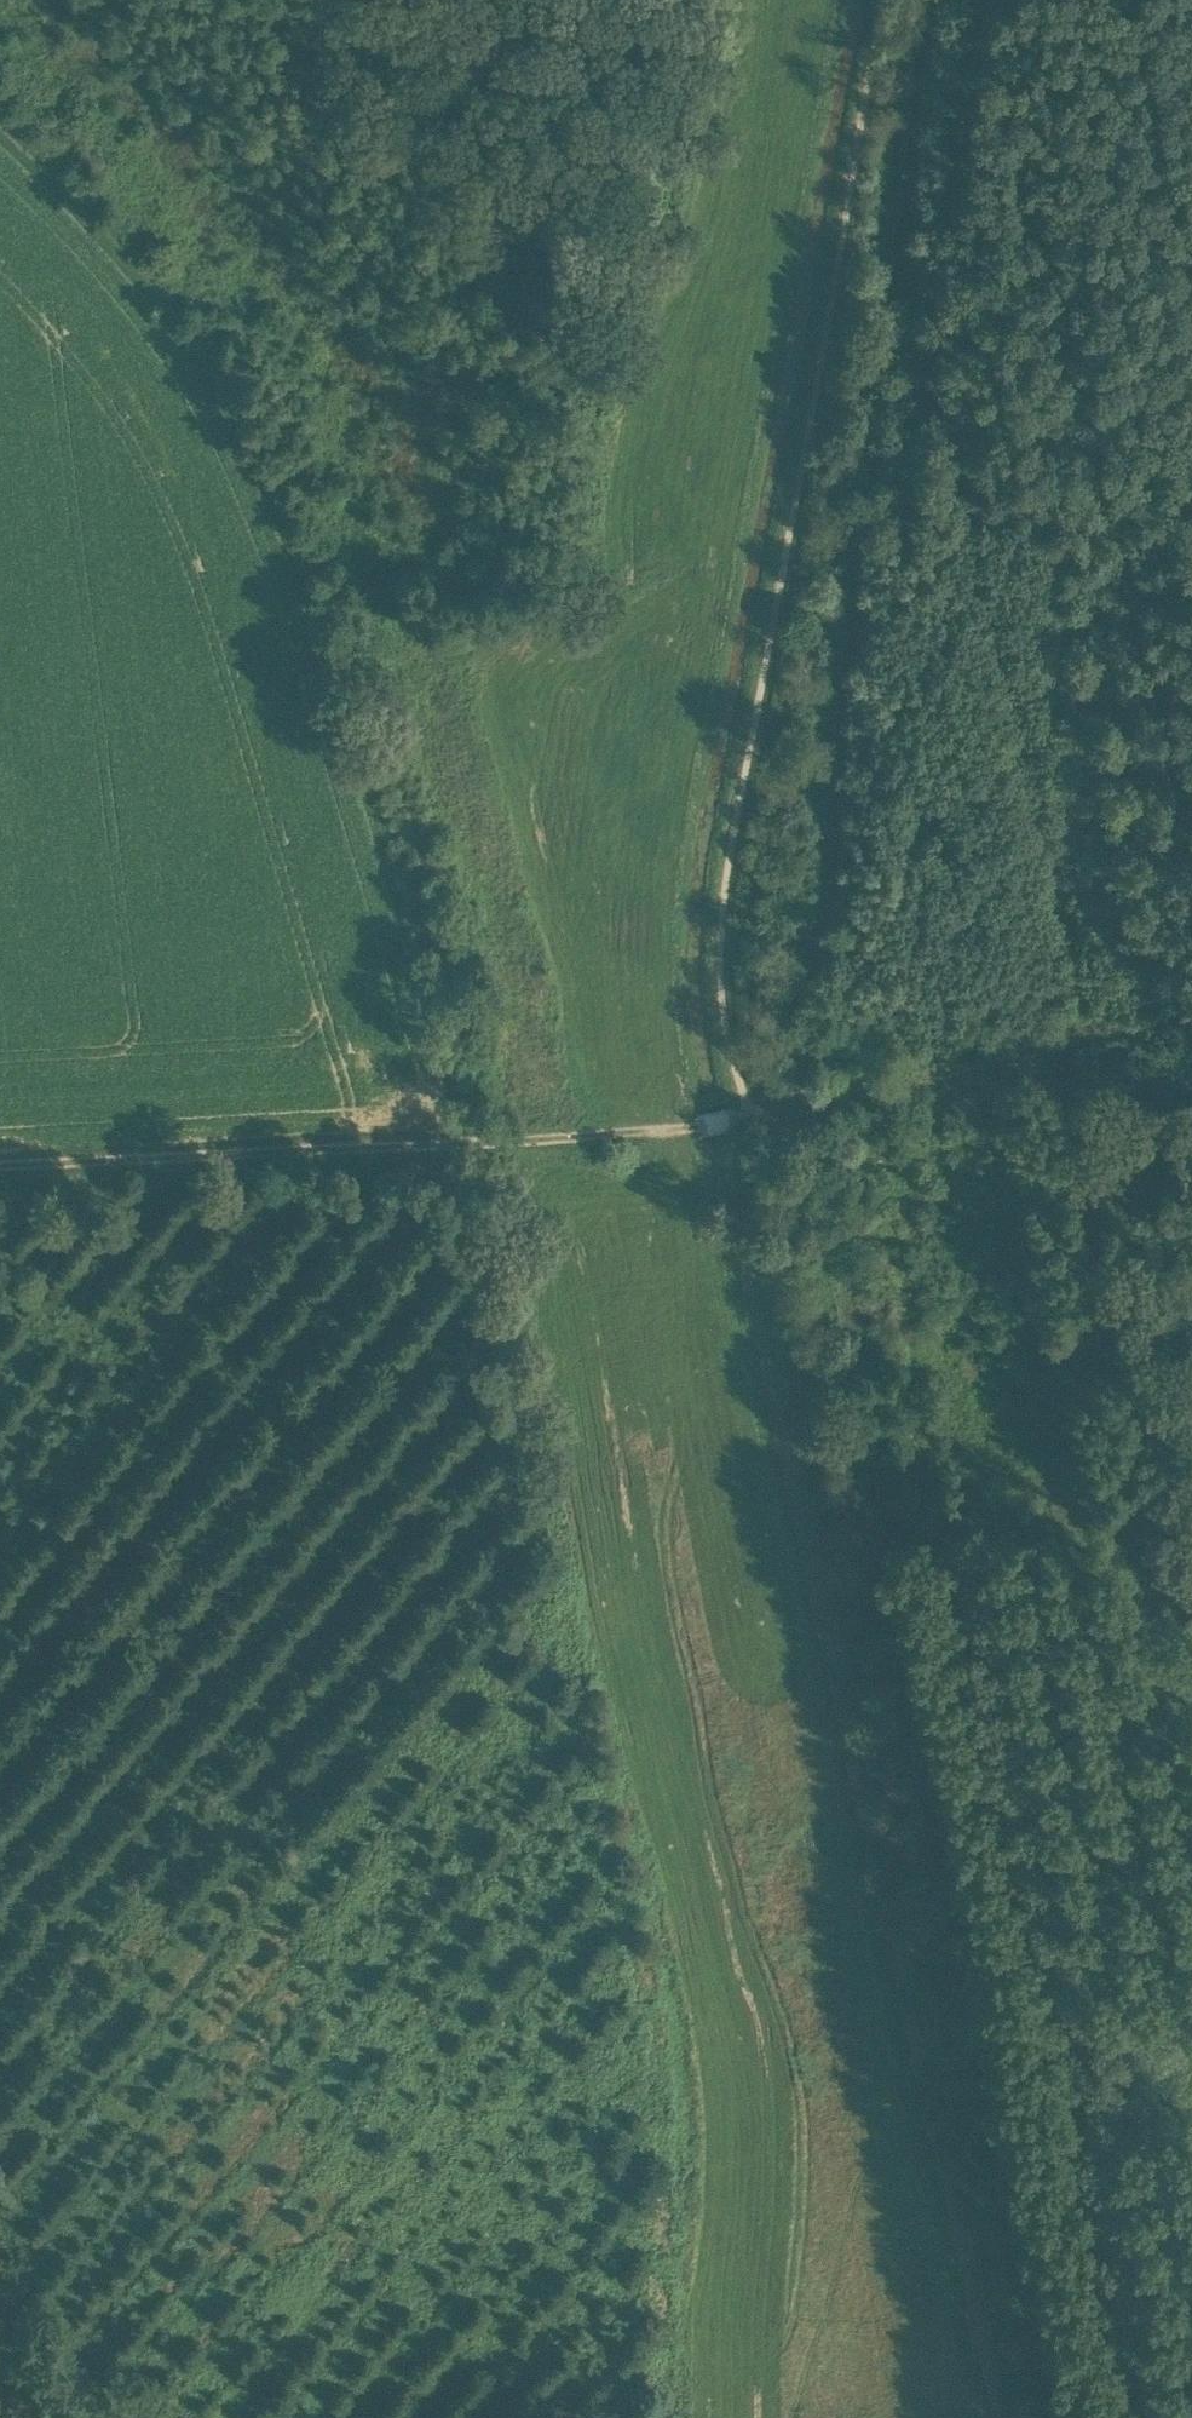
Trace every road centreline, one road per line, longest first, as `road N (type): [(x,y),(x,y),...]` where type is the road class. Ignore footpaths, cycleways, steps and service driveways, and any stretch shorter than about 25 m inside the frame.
road 1 (track): [(878,0),(842,178),(726,898),(725,1012),(750,1112)]
road 2 (track): [(0,1165),(697,1125)]
road 3 (track): [(1191,1010),(750,1112)]
road 4 (track): [(36,2417),(0,2268)]

